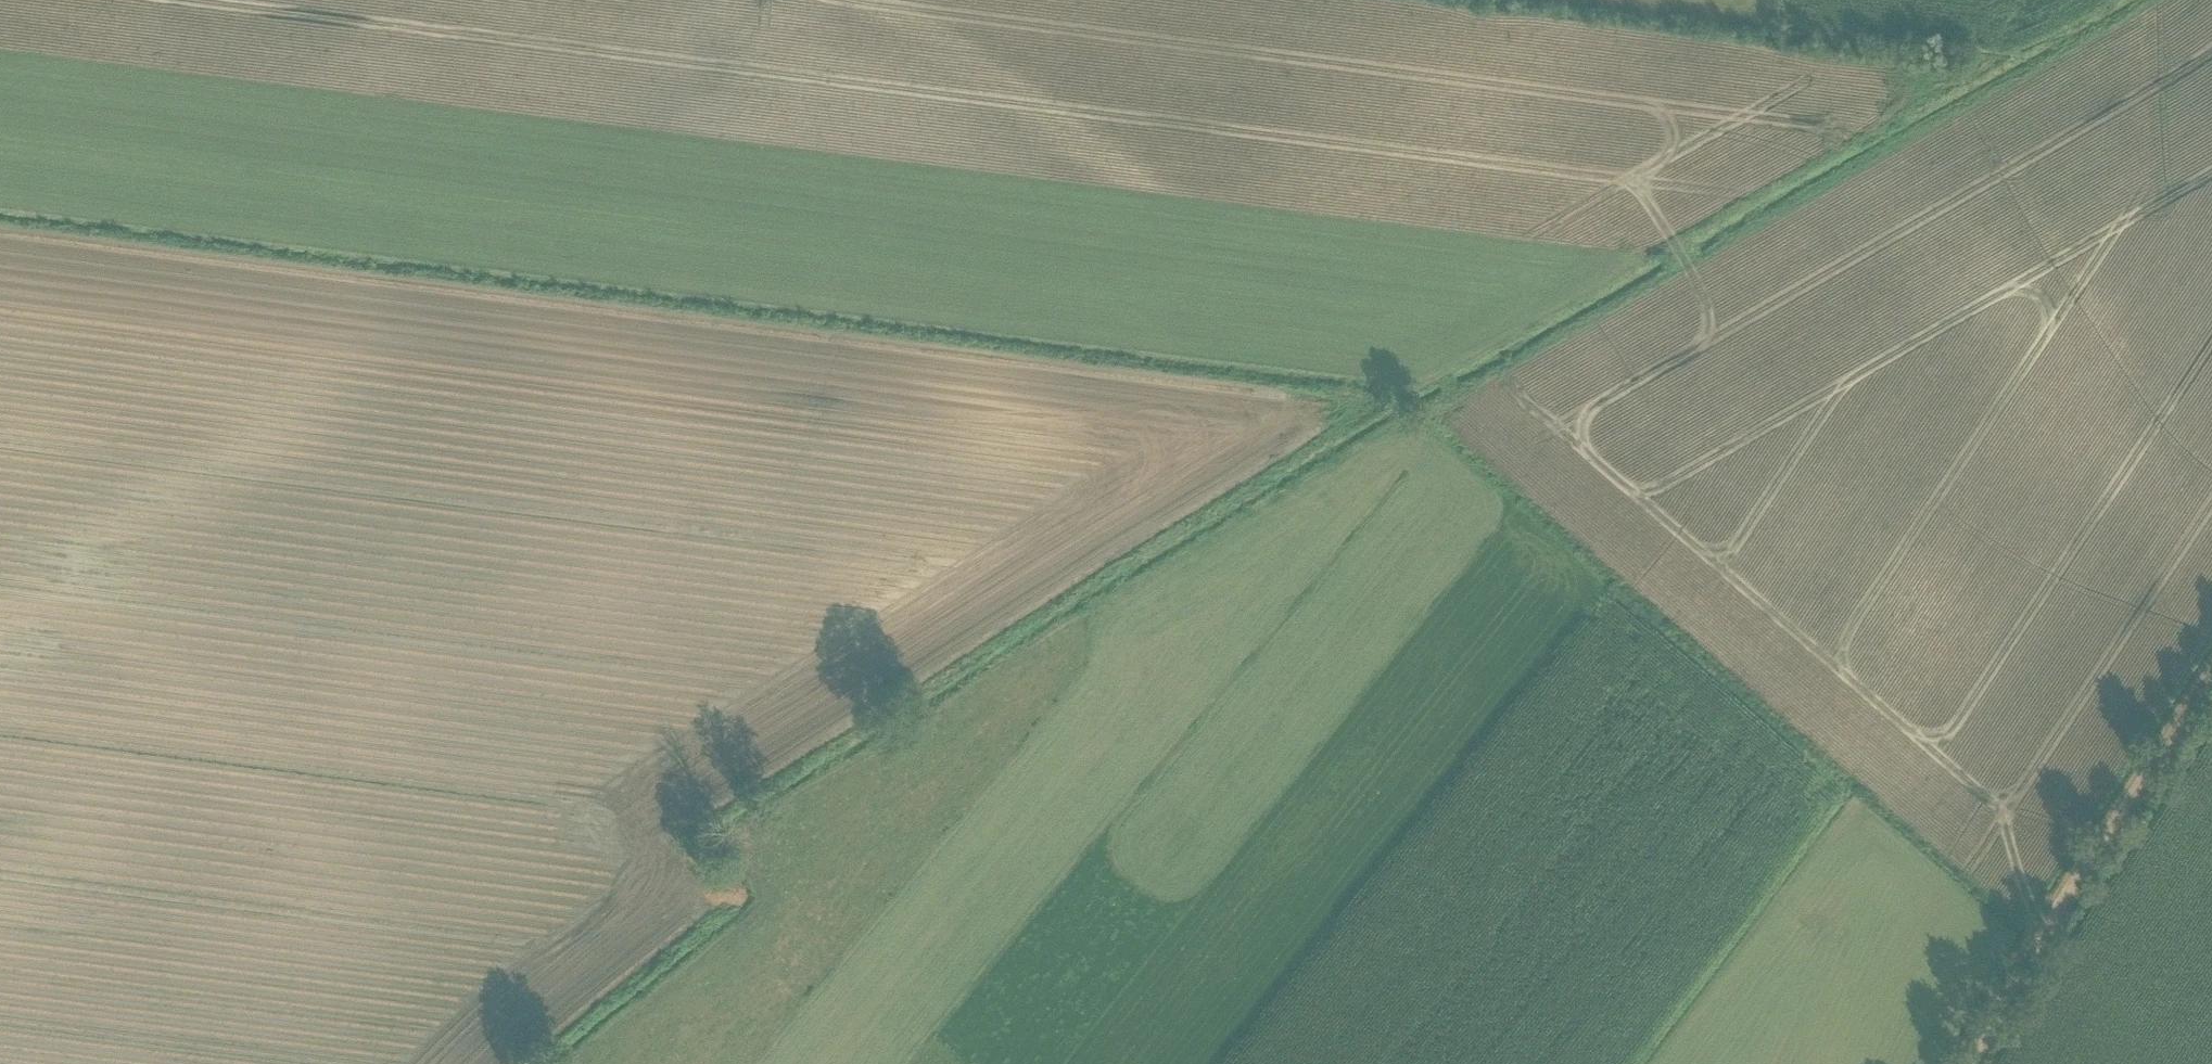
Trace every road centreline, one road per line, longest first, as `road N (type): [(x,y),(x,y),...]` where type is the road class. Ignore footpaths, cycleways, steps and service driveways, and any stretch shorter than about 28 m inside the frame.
road 1 (track): [(2211,683),(1966,1063)]

